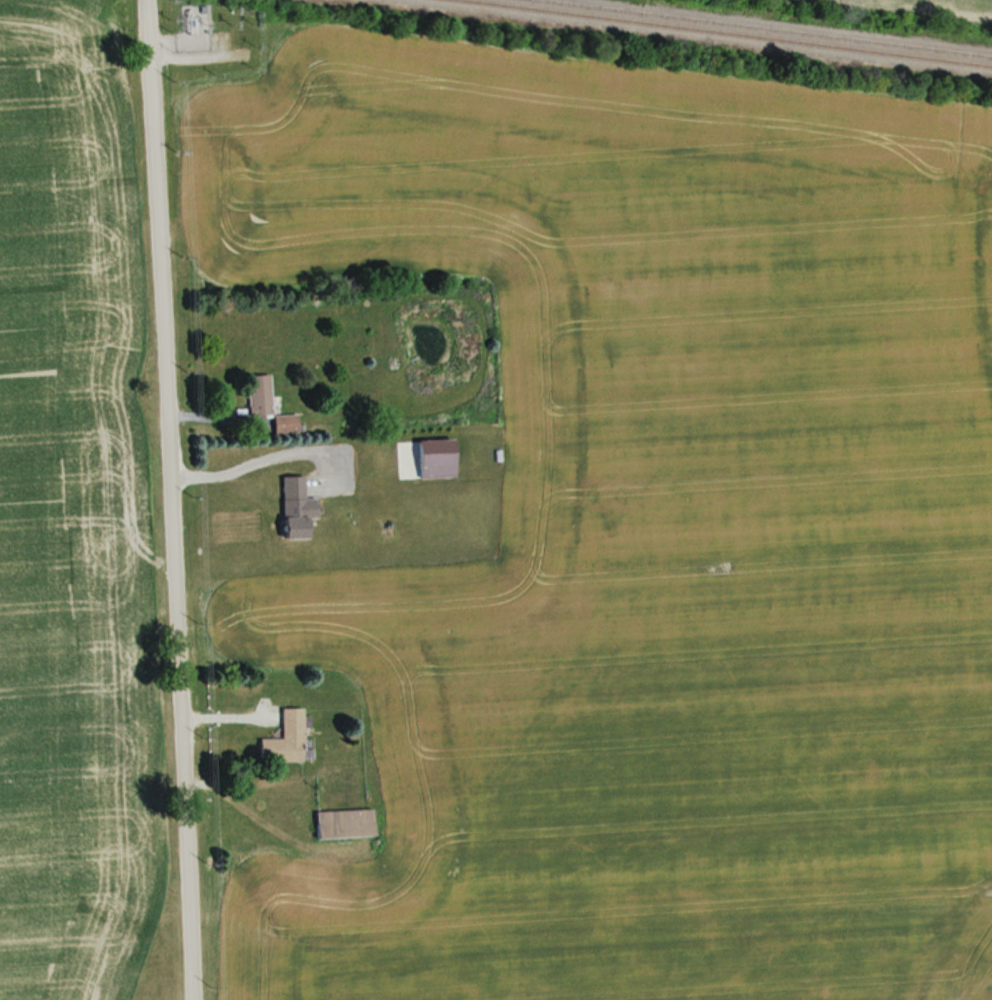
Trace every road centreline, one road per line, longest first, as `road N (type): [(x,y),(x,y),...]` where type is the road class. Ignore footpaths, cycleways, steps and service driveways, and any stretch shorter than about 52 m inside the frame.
road 1 (residential): [(145,0),(185,999)]

